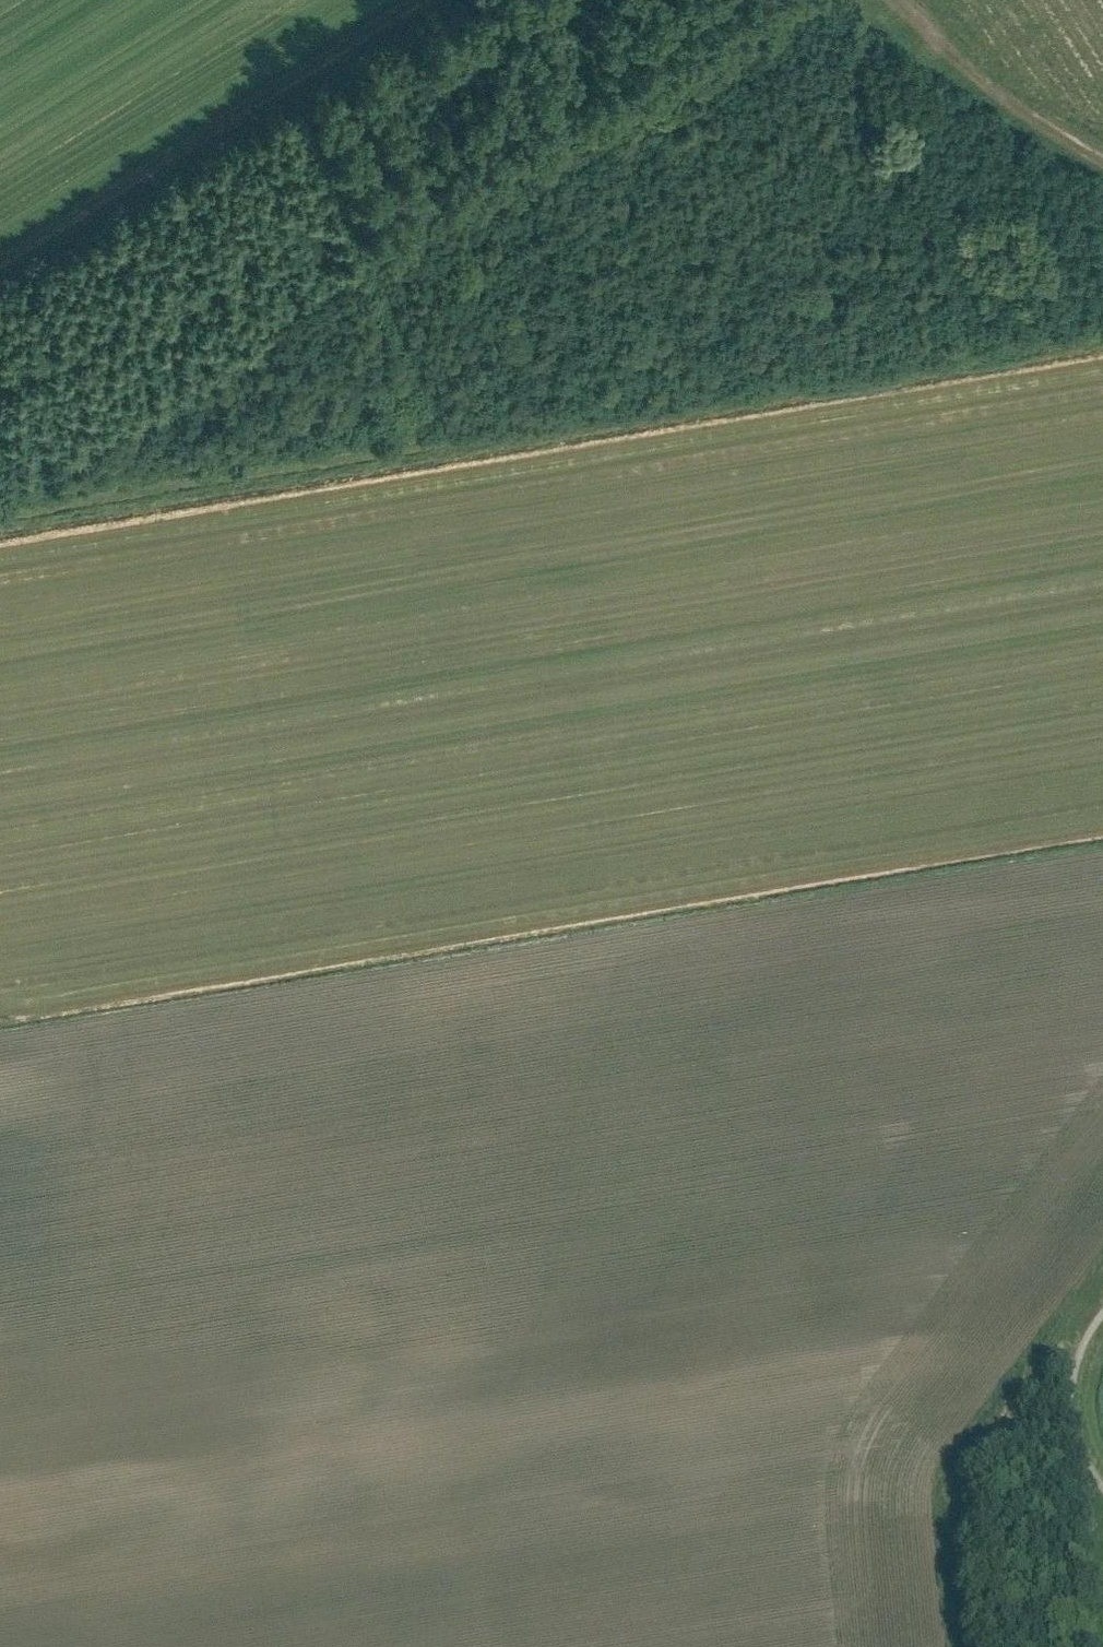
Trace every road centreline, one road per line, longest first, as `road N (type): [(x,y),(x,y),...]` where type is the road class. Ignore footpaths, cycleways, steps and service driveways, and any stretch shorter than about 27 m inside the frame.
road 1 (track): [(1102,159),(992,94),(905,0)]

